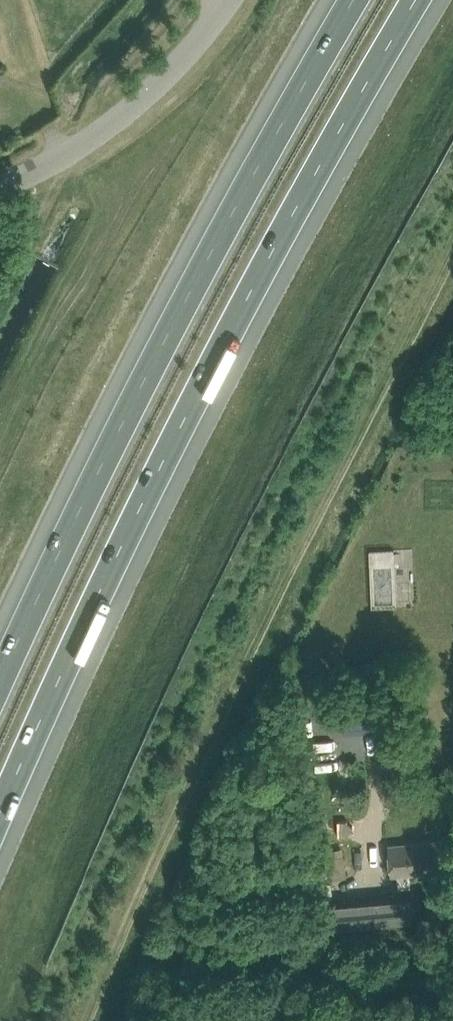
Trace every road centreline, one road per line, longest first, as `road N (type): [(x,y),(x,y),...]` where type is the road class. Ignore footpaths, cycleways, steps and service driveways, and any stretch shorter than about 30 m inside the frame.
road 1 (motorway): [(0,814),(237,321),(415,0)]
road 2 (motorway): [(354,0),(132,409),(0,680)]
road 3 (unclassified): [(0,186),(66,159),(166,78),(232,0)]

